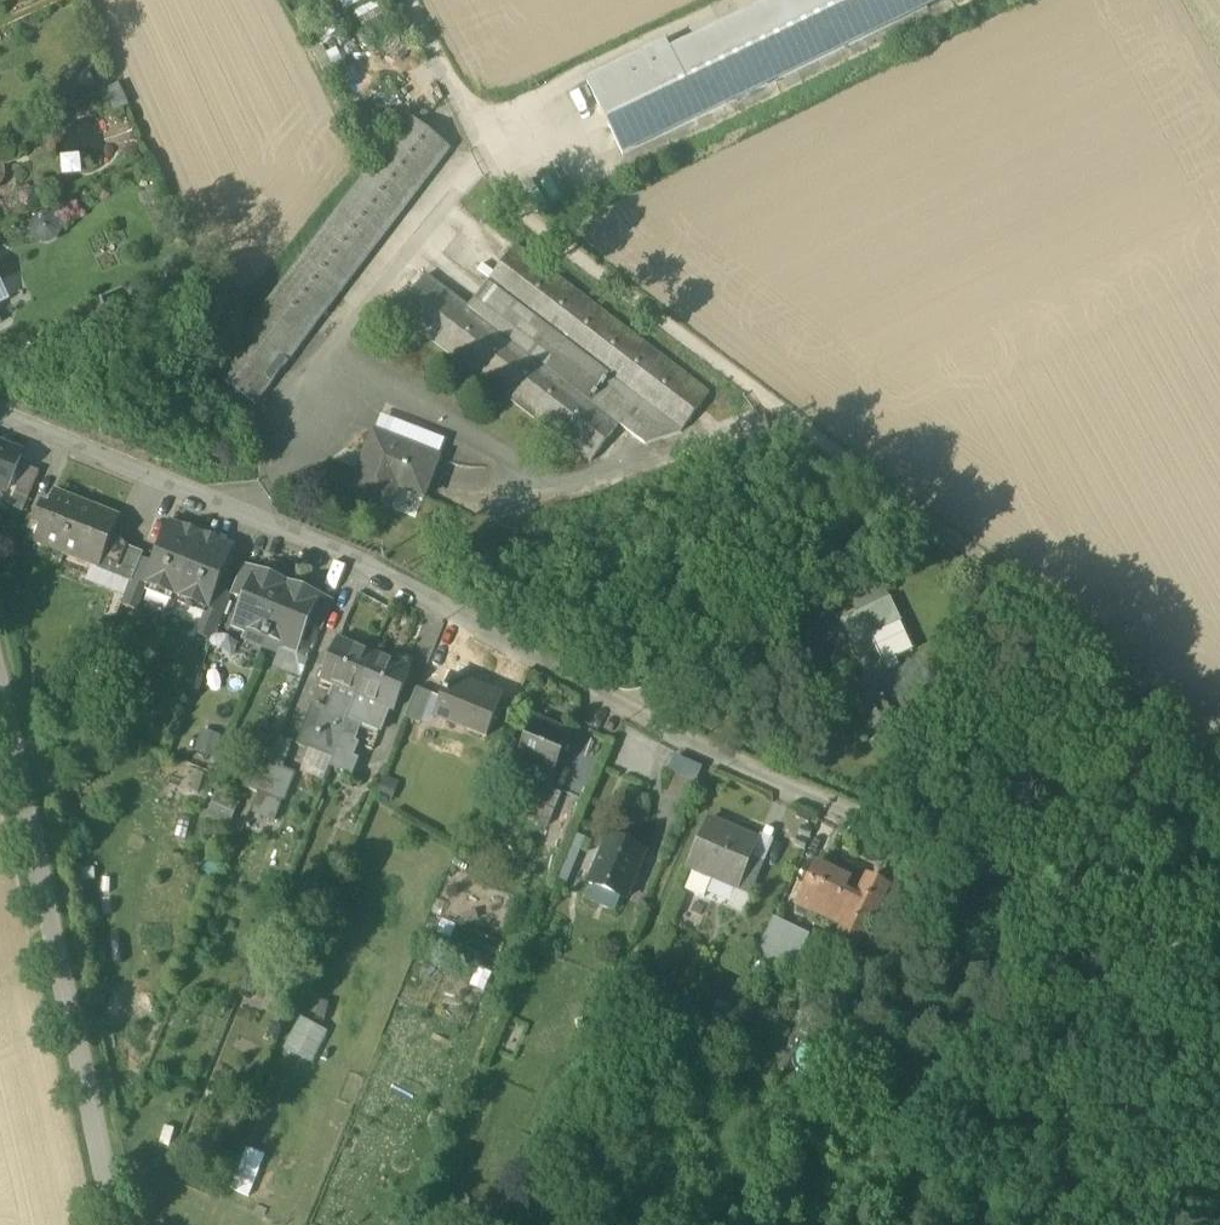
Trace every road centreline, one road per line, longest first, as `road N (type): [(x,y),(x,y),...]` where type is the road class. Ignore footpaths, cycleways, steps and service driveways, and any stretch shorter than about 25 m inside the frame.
road 1 (residential): [(954,855),(738,763),(359,560),(0,421)]
road 2 (track): [(1219,742),(508,206)]
road 3 (unclassified): [(0,722),(115,1224)]
road 4 (track): [(1219,971),(954,855)]
road 5 (track): [(1119,1224),(1219,1107)]

